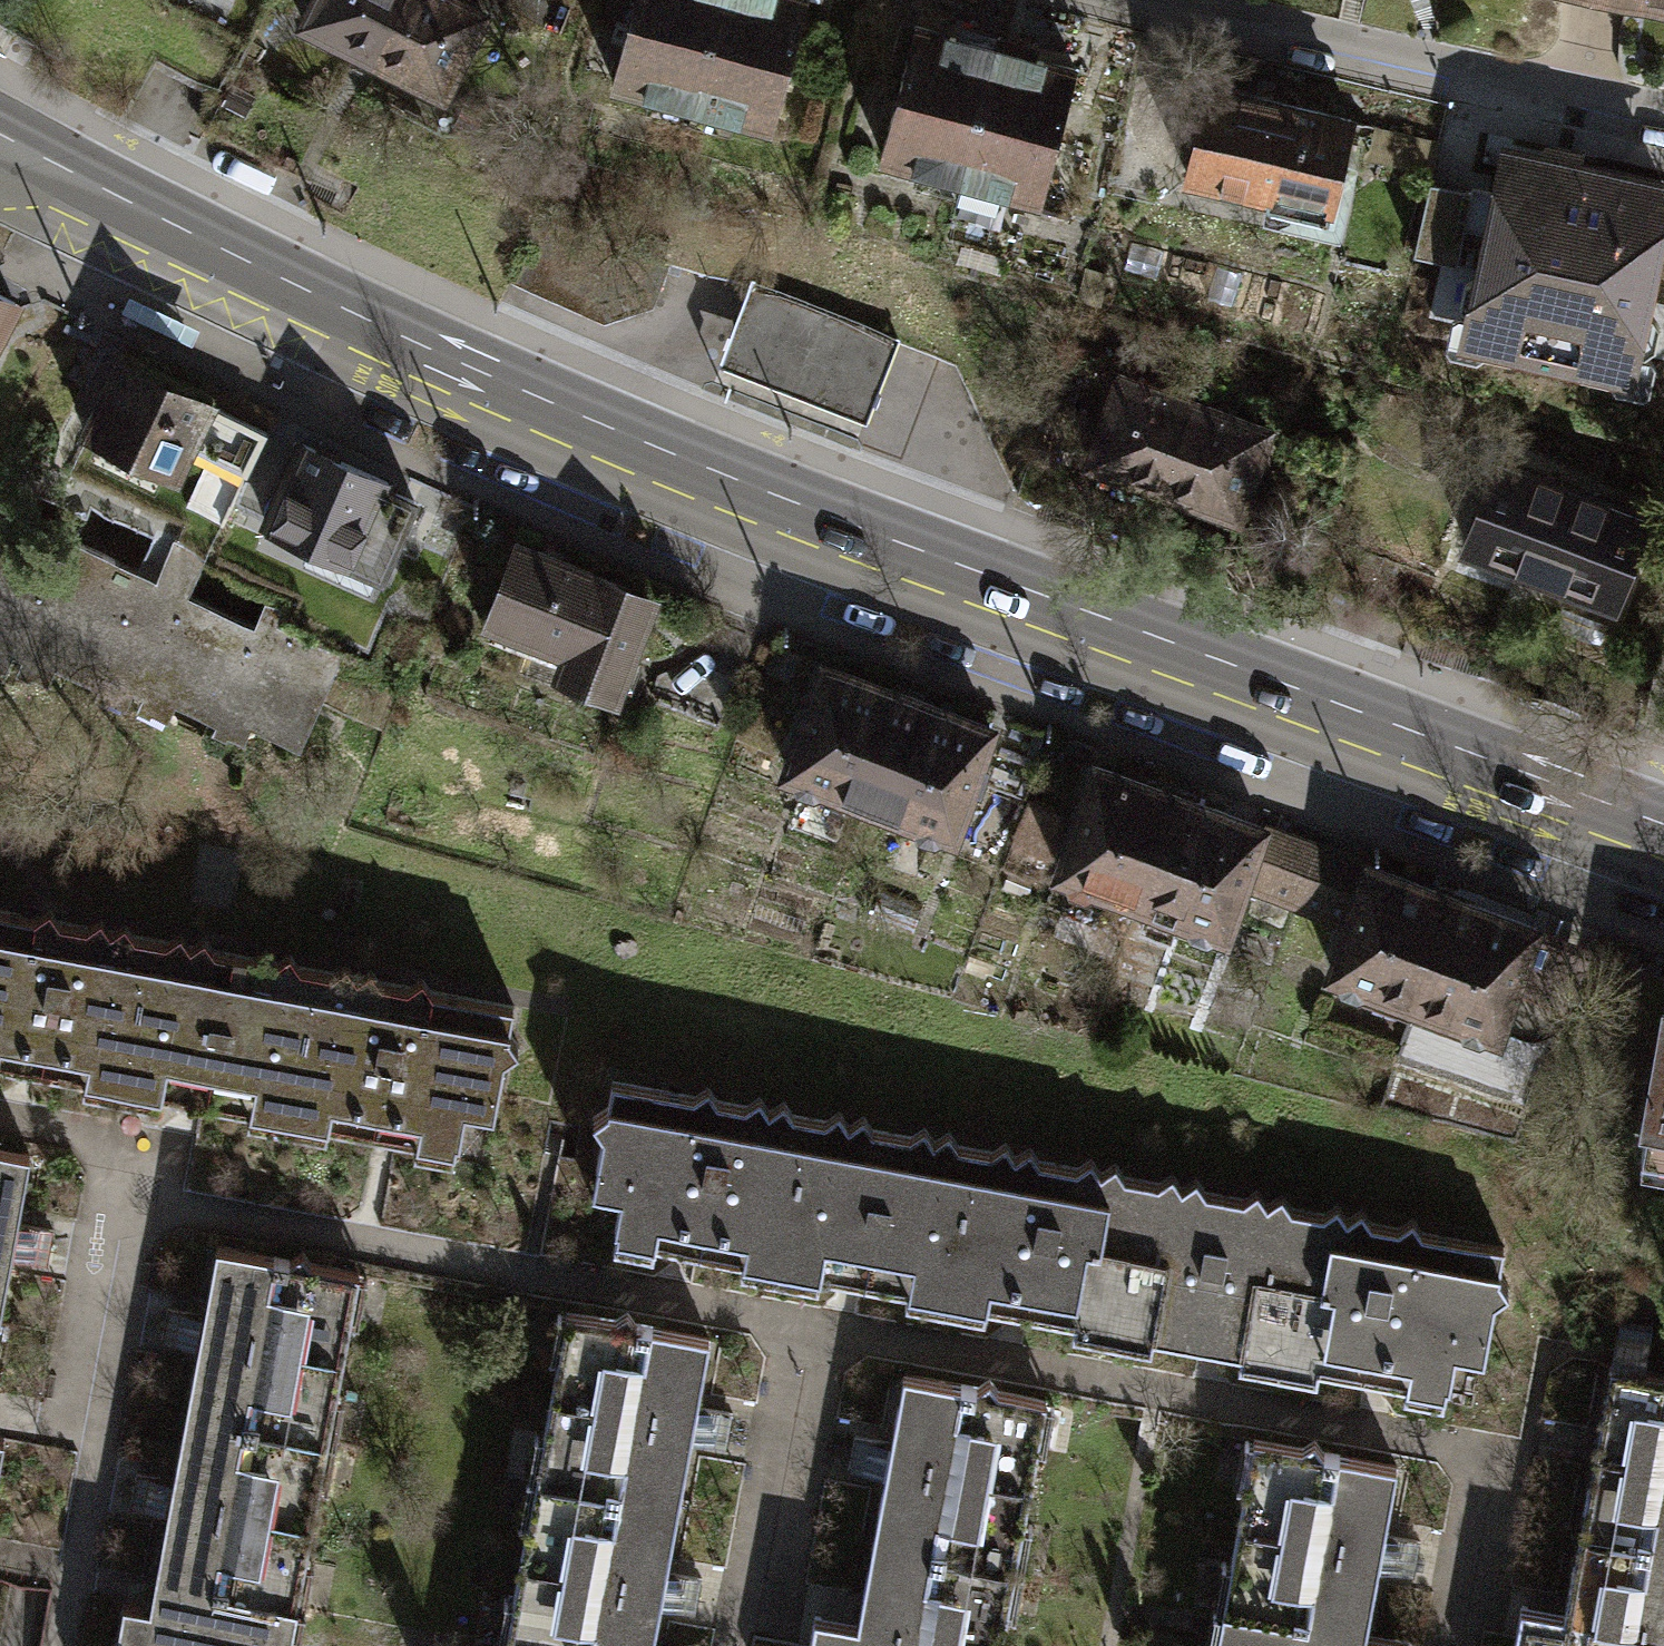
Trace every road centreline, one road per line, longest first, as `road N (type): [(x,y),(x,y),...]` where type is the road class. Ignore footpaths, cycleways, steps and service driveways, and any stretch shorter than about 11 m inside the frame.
road 1 (secondary): [(1663,835),(946,572),(531,407),(314,314),(0,160)]
road 2 (residential): [(1663,127),(1124,0)]

